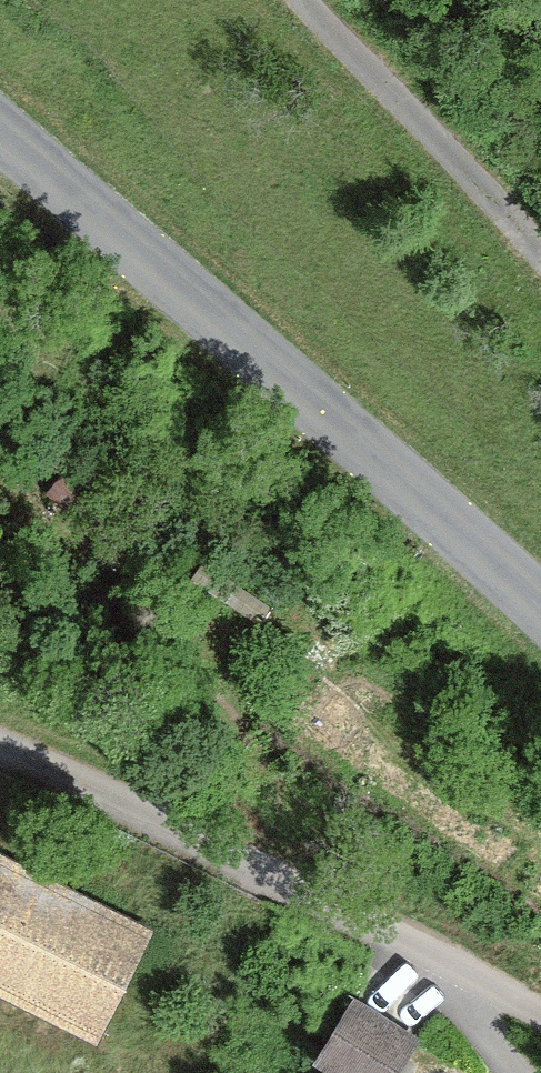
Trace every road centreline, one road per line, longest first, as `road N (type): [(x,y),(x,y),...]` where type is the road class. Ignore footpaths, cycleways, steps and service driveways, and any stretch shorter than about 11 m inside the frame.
road 1 (secondary): [(540,611),(0,137)]
road 2 (unclassified): [(540,1023),(54,768),(0,748)]
road 3 (unclassified): [(540,272),(304,0)]

